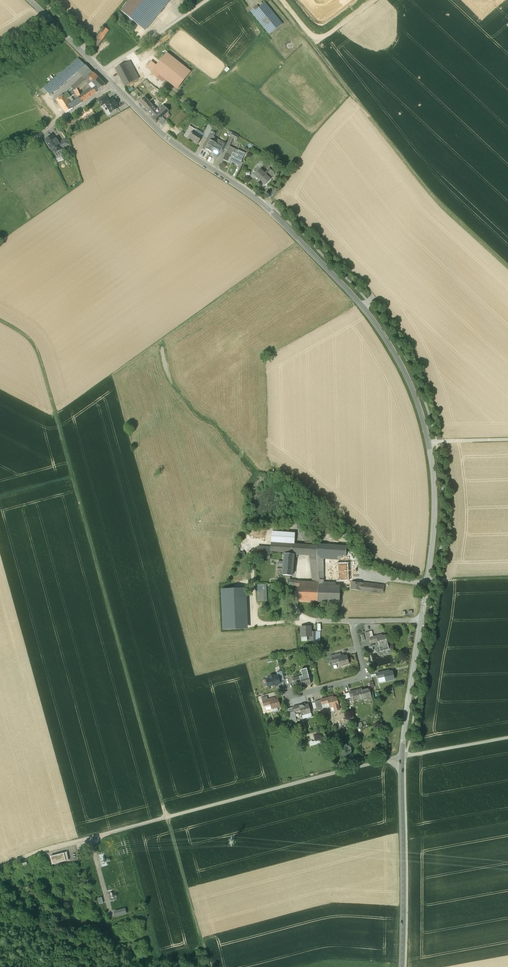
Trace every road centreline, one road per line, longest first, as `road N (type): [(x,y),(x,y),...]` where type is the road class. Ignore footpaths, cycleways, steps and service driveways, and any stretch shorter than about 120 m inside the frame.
road 1 (track): [(0,320),(39,350),(208,966)]
road 2 (residential): [(420,620),(434,481),(402,364),(347,286),(279,218),(175,145),(115,86)]
road 3 (track): [(507,737),(402,754),(0,867)]
road 4 (track): [(276,0),(442,205),(507,266)]
road 5 (residential): [(403,966),(402,754),(420,620)]
road 6 (track): [(296,621),(258,624),(253,541),(269,542),(270,531)]
road 7 (residential): [(352,621),(364,677),(284,698)]
road 8 (track): [(101,71),(209,0)]
road 9 (residential): [(115,86),(30,0)]

